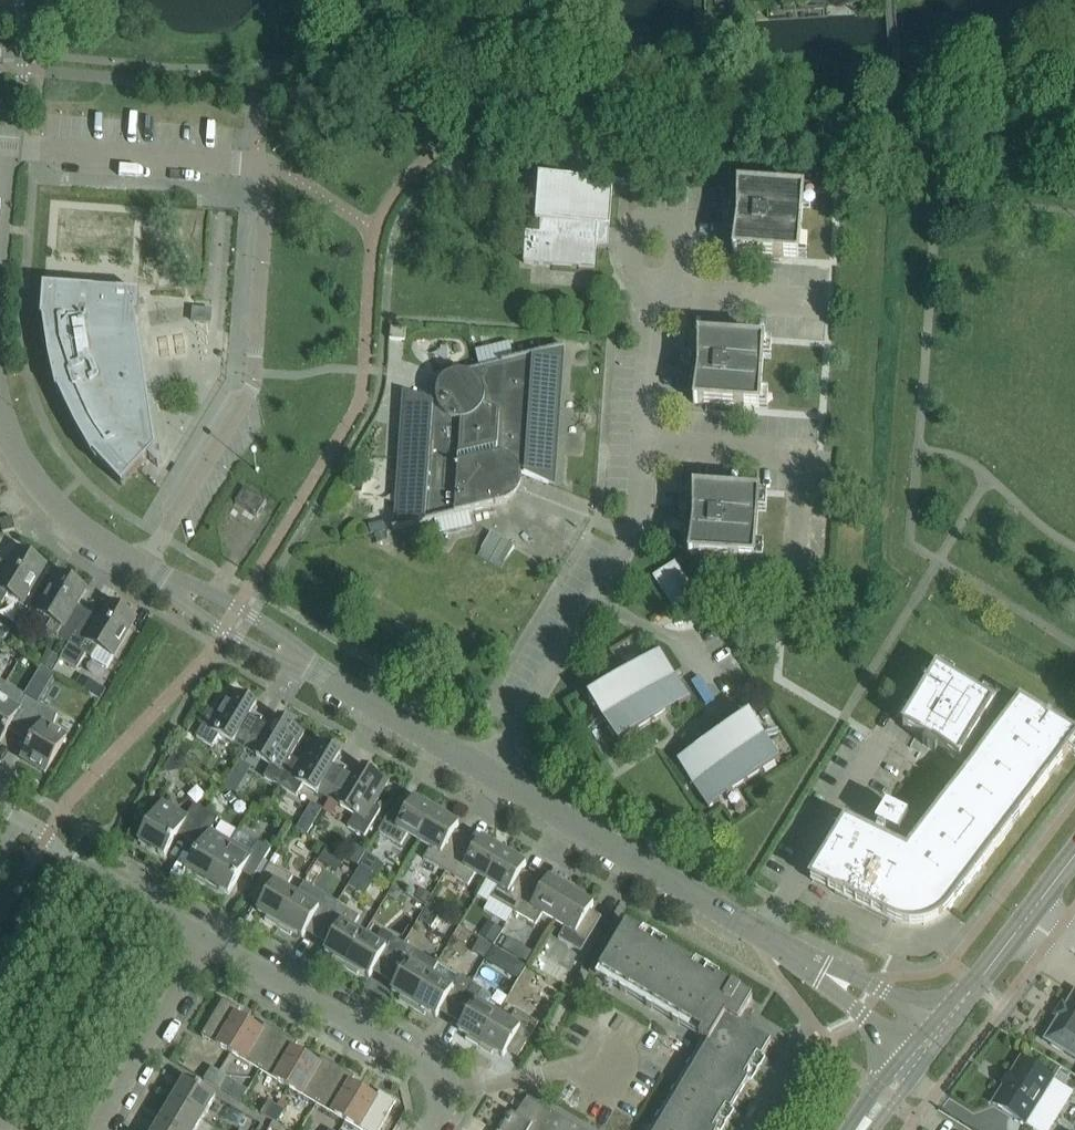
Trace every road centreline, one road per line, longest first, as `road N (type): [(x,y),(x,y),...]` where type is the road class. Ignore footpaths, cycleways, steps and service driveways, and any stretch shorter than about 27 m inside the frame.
road 1 (residential): [(492,774),(637,521),(654,285)]
road 2 (unclassified): [(929,1039),(492,774)]
road 3 (residential): [(208,938),(429,1069),(441,1092),(430,1129)]
road 4 (residential): [(0,807),(208,938)]
road 5 (tertiary): [(929,1039),(1074,849)]
road 6 (unclassified): [(165,577),(56,503),(4,419)]
road 7 (residential): [(93,1129),(208,938)]
road 8 (unclassified): [(492,774),(314,670)]
road 9 (unclassified): [(165,577),(186,605),(223,629),(264,654),(314,670)]
road 10 (unclassified): [(314,670),(252,614),(165,577)]
road 11 (residential): [(654,285),(640,276),(634,253),(635,225),(647,221),(680,232),(670,285)]
road 12 (unclassified): [(5,135),(20,111),(24,71),(16,0)]

